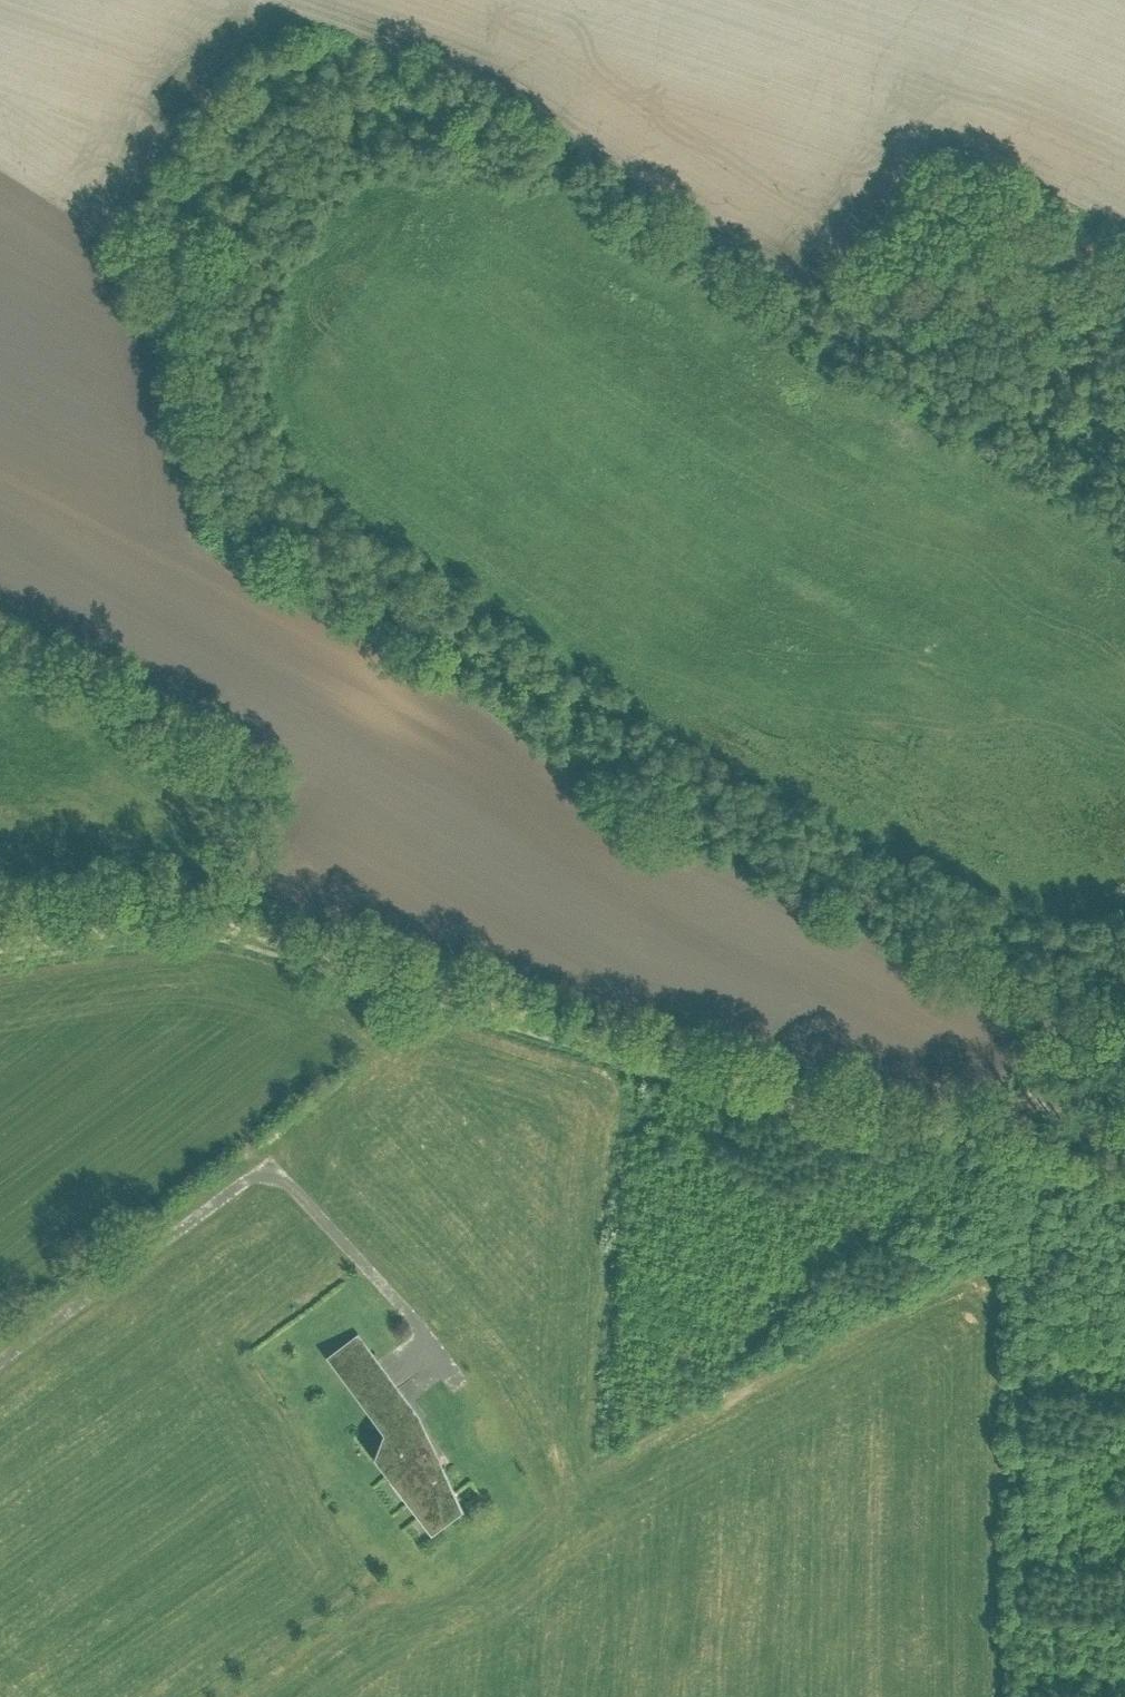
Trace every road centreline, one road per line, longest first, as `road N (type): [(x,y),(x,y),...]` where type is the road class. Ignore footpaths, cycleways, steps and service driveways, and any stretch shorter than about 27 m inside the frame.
road 1 (track): [(1124,1028),(1004,1108),(913,1126),(258,930),(161,921),(0,943)]

